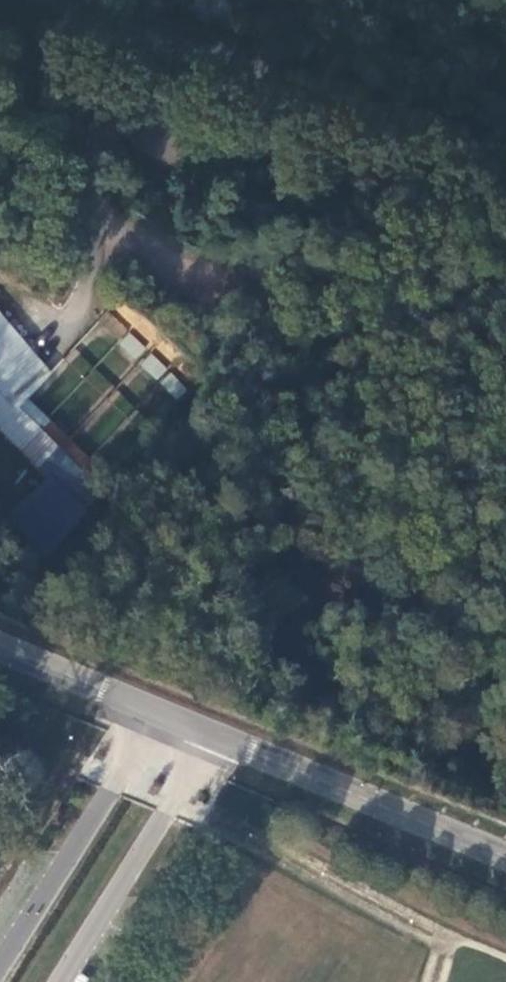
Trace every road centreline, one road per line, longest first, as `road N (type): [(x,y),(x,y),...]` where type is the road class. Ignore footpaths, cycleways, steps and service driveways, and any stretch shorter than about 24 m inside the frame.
road 1 (unclassified): [(74,0),(256,50),(505,149)]
road 2 (residential): [(163,713),(0,972)]
road 3 (secondary): [(505,854),(223,738)]
road 4 (residential): [(72,981),(223,738)]
road 5 (secondary): [(163,713),(0,647)]

